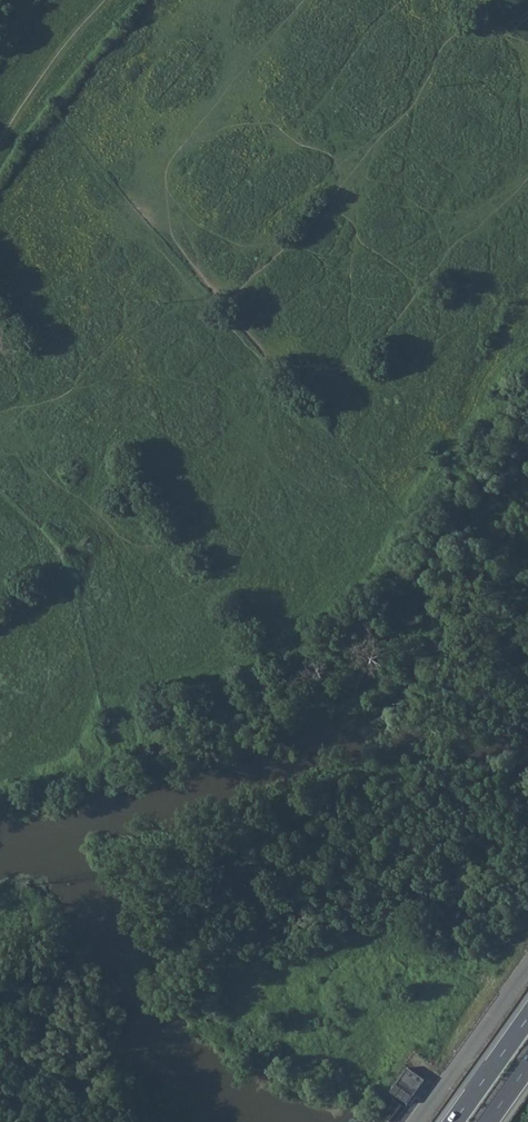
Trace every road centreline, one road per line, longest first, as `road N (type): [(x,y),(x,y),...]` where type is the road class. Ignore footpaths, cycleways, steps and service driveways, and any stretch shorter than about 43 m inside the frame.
road 1 (track): [(0,163),(38,107),(134,0)]
road 2 (trunk): [(527,1018),(454,1121)]

